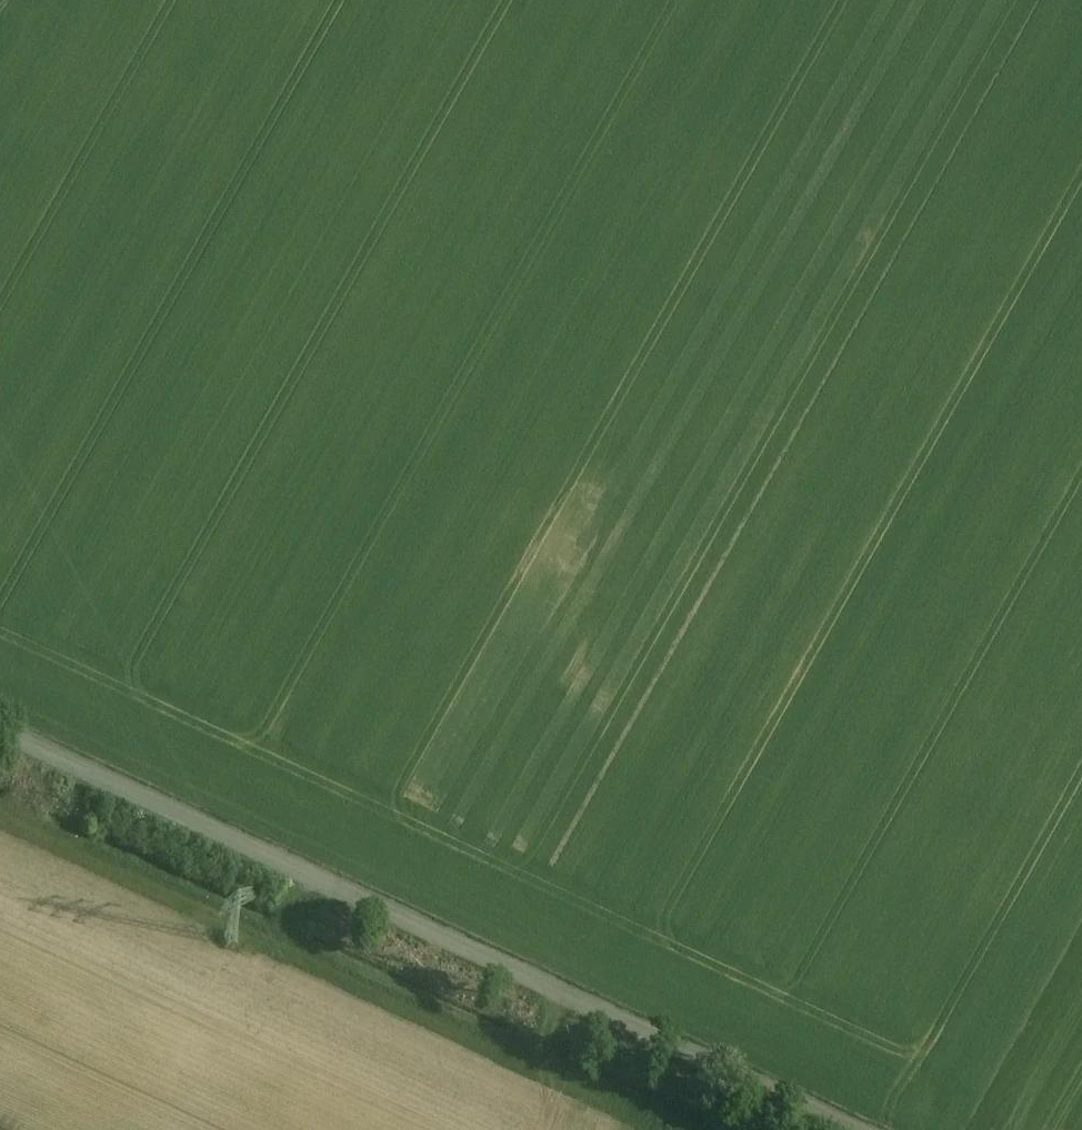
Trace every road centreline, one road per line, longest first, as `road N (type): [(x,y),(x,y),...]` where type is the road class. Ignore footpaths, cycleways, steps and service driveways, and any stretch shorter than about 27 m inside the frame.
road 1 (unclassified): [(0,733),(853,1129)]

